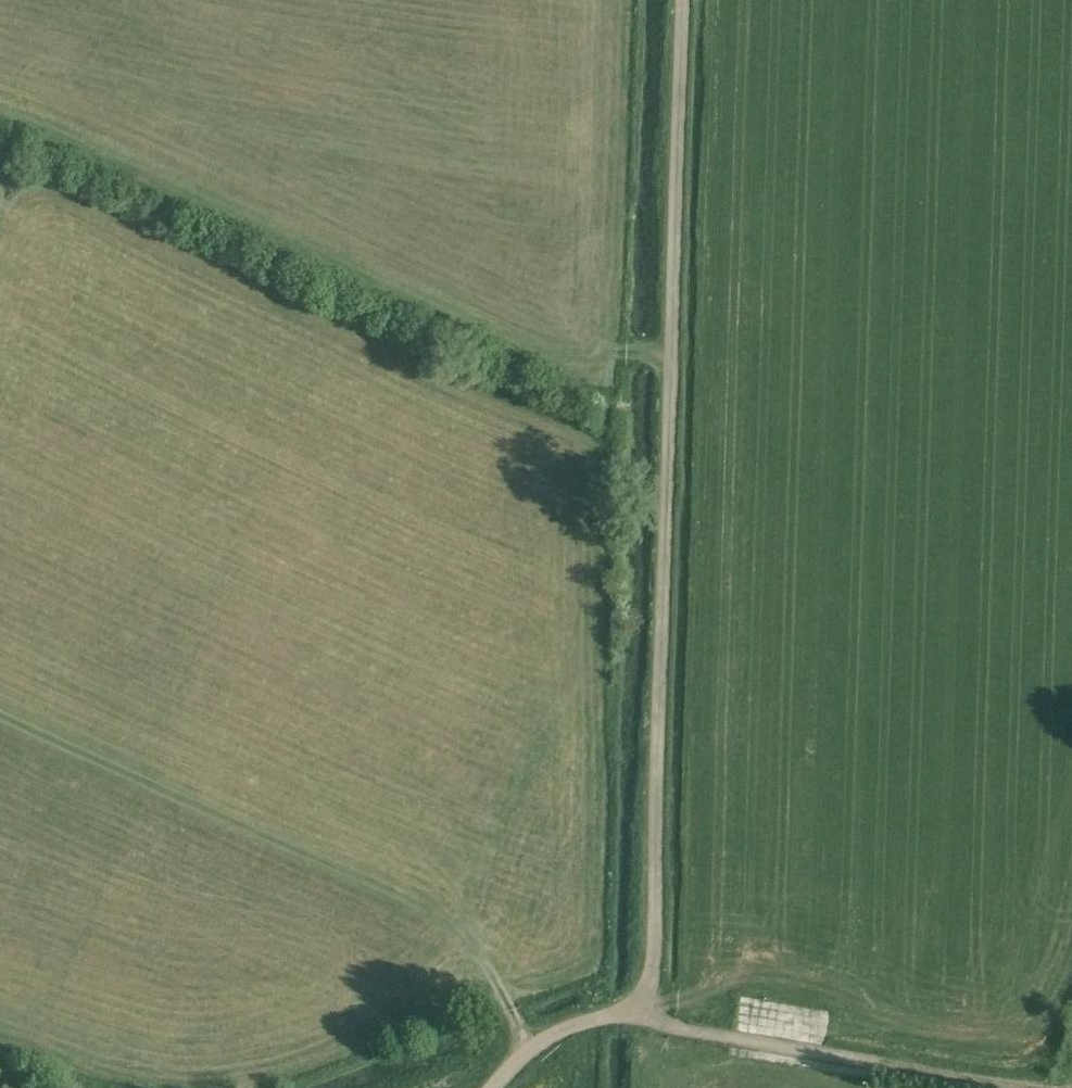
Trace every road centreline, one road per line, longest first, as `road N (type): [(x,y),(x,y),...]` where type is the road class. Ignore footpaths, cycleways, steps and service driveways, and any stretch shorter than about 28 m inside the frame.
road 1 (track): [(642,1015),(655,970),(681,0)]
road 2 (track): [(1021,1087),(717,1035),(642,1015)]
road 3 (track): [(494,1087),(523,1056),(565,1028),(642,1015)]

